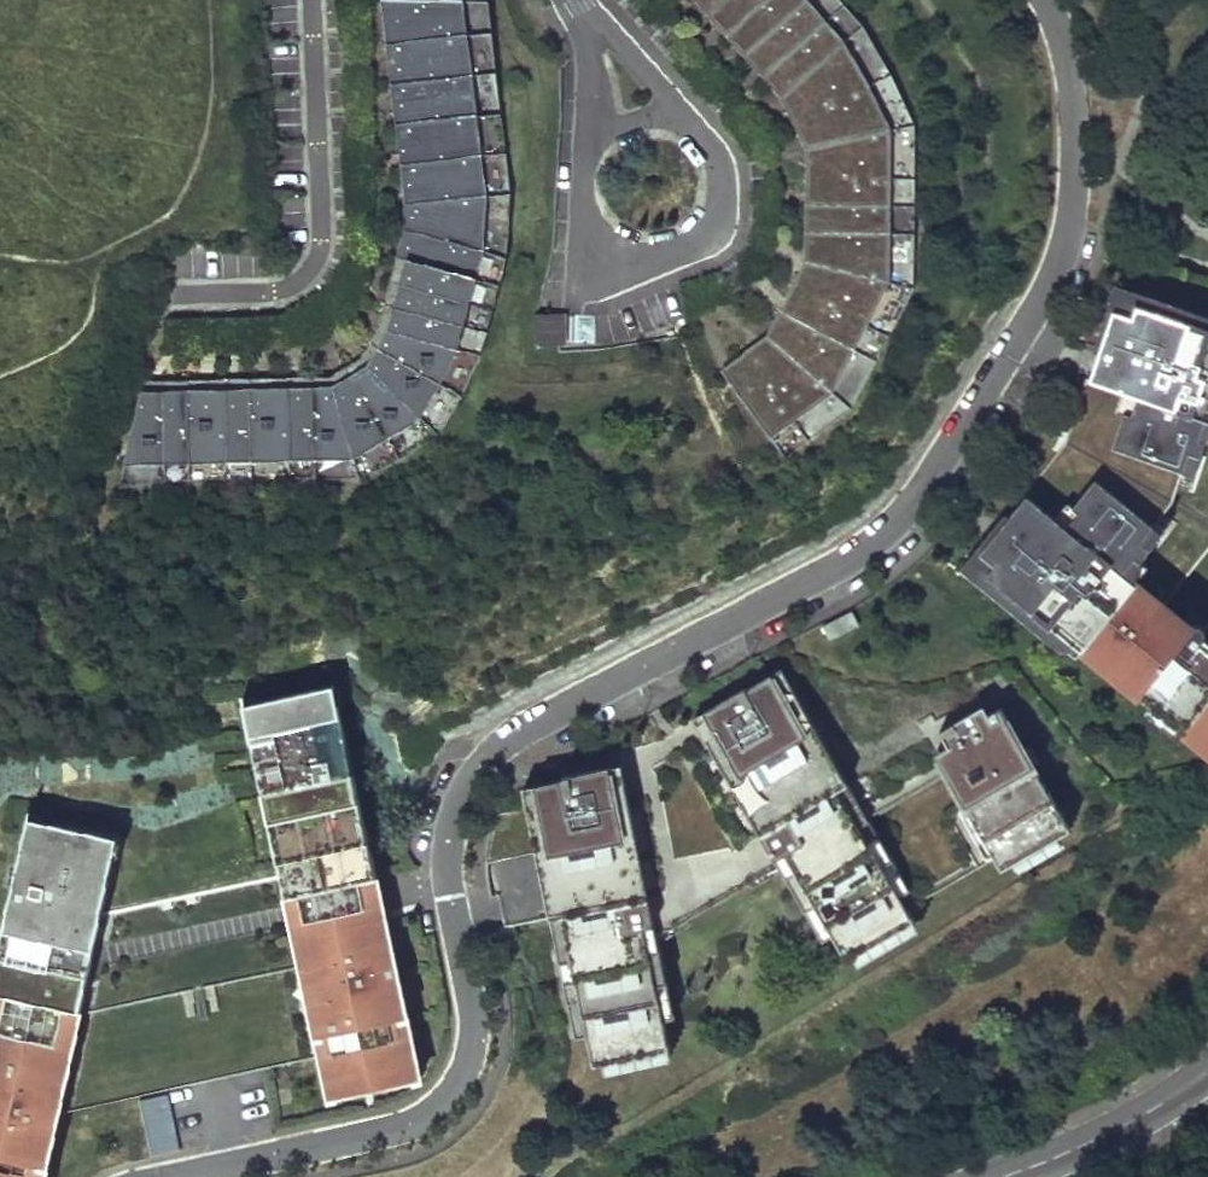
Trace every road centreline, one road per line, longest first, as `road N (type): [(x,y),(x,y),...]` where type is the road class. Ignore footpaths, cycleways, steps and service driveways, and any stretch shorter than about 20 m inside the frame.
road 1 (residential): [(170,1176),(403,1124),(448,1099),(472,1063),(474,1016),(445,895),(448,829),(468,777),(508,740),(826,574),(888,531),(930,488),(1054,280),(1072,216),(1071,76),(1051,0)]
road 2 (residential): [(599,137),(578,182),(581,207),(608,248),(656,262),(702,244),(725,203),(720,157),(688,123)]
road 3 (unclassified): [(1207,1071),(1135,1120),(1003,1176)]
road 4 (residential): [(688,123),(597,37)]

